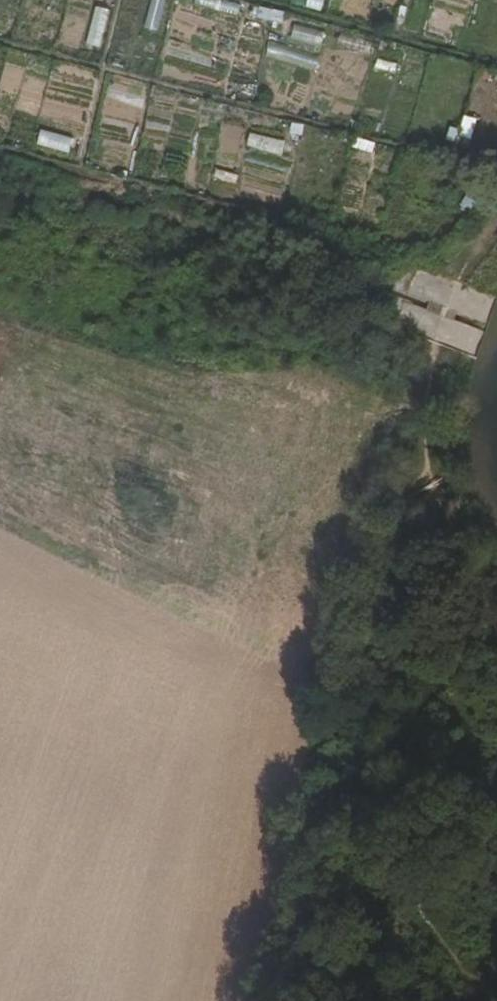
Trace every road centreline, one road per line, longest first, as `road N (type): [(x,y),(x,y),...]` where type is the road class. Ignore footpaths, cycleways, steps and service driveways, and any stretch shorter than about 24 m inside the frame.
road 1 (track): [(496,680),(435,531),(446,349),(496,245)]
road 2 (track): [(489,1000),(425,926),(396,817),(470,607)]

